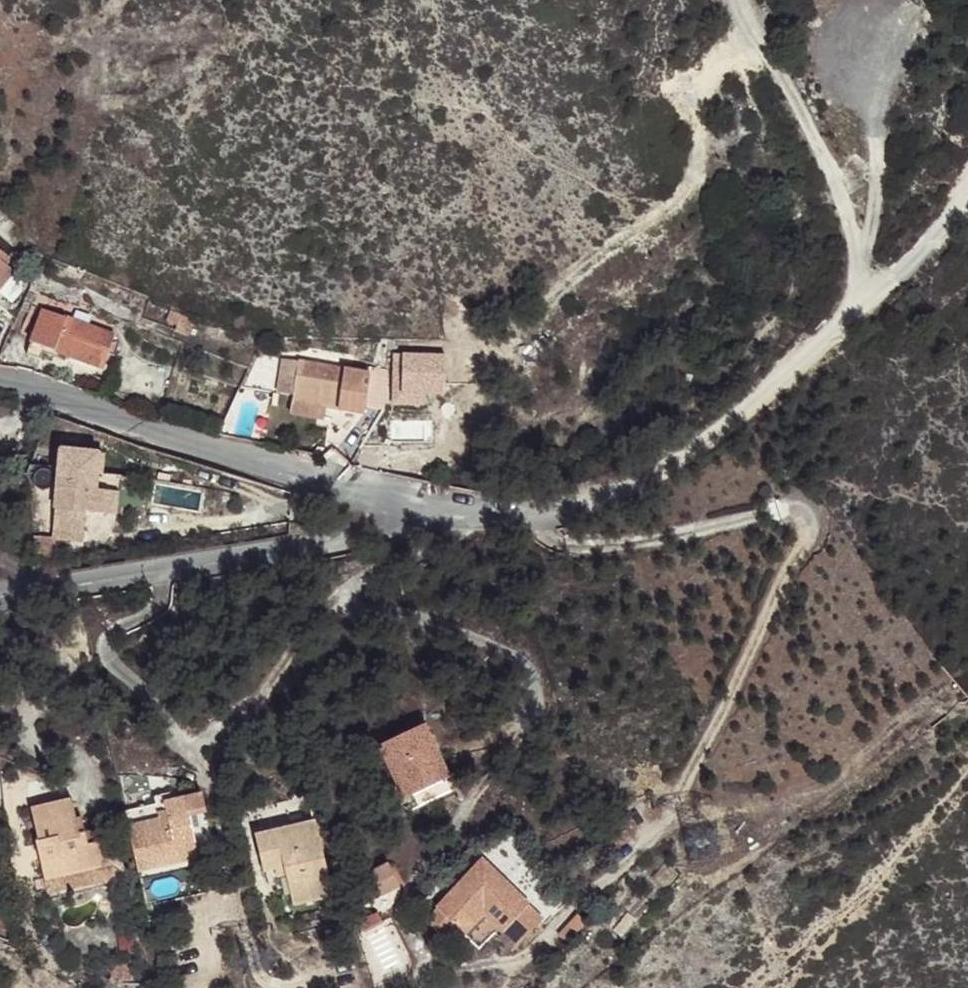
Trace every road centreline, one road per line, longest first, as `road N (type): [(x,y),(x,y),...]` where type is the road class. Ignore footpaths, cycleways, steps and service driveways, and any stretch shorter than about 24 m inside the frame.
road 1 (track): [(967,713),(923,706),(834,782),(778,810),(717,808),(686,787),(803,536),(795,513),(581,543),(512,512)]
road 2 (track): [(967,174),(918,257),(747,416),(608,499),(512,512)]
road 3 (residential): [(359,537),(351,500),(319,484),(0,382)]
road 4 (residential): [(359,537),(0,589)]
road 5 (track): [(857,314),(854,234),(740,0)]
road 6 (track): [(767,987),(967,796)]
road 7 (residential): [(512,512),(359,537)]

